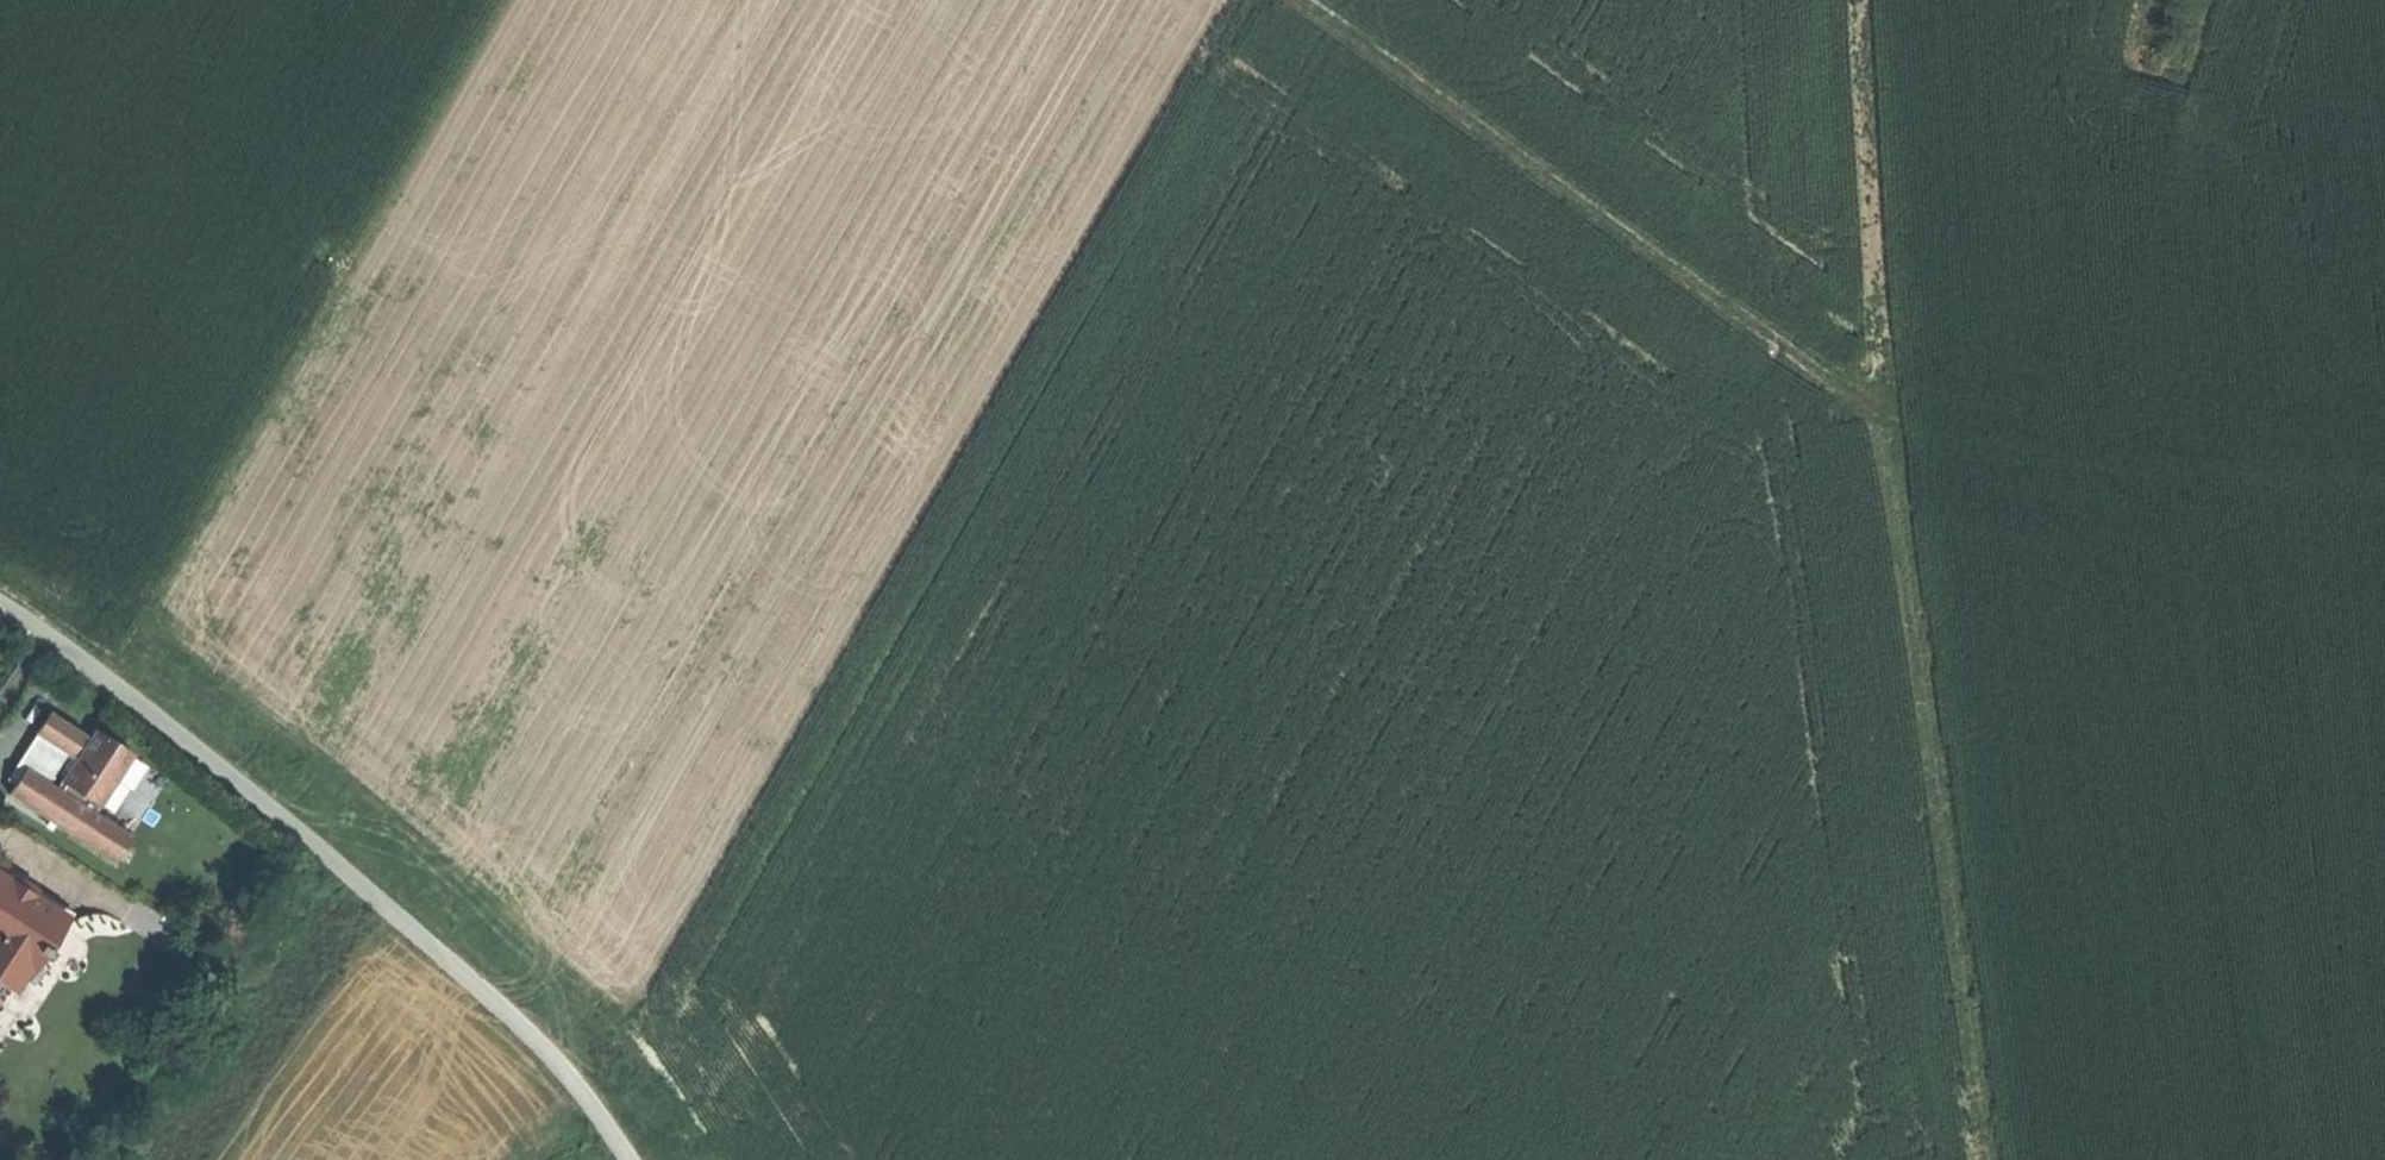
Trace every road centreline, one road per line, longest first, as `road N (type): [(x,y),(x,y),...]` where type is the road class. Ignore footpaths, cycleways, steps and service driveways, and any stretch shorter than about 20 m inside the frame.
road 1 (track): [(1987,1159),(1883,420),(1862,0)]
road 2 (track): [(1883,420),(1296,0)]

